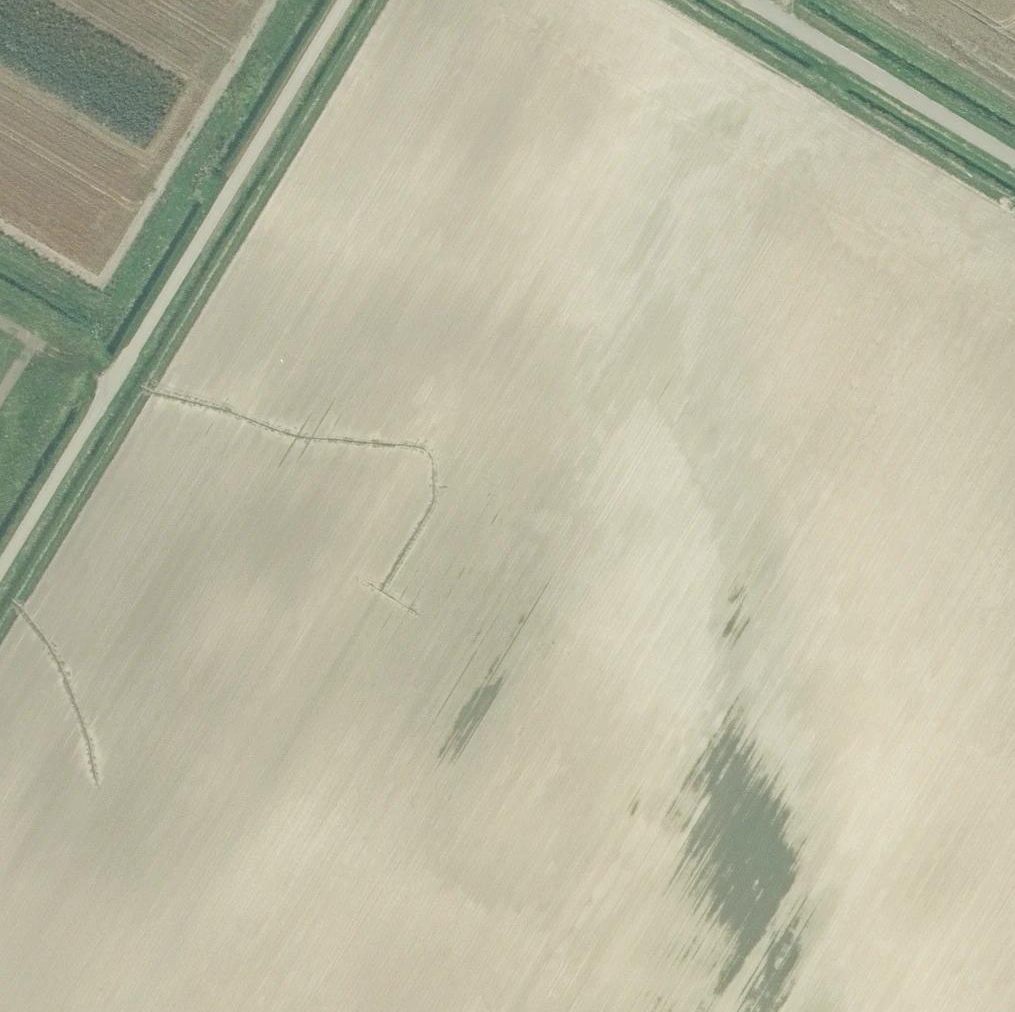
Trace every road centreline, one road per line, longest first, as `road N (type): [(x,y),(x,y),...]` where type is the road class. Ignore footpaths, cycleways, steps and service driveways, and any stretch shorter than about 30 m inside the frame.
road 1 (unclassified): [(0,569),(345,0)]
road 2 (unclassified): [(1014,151),(760,0)]

